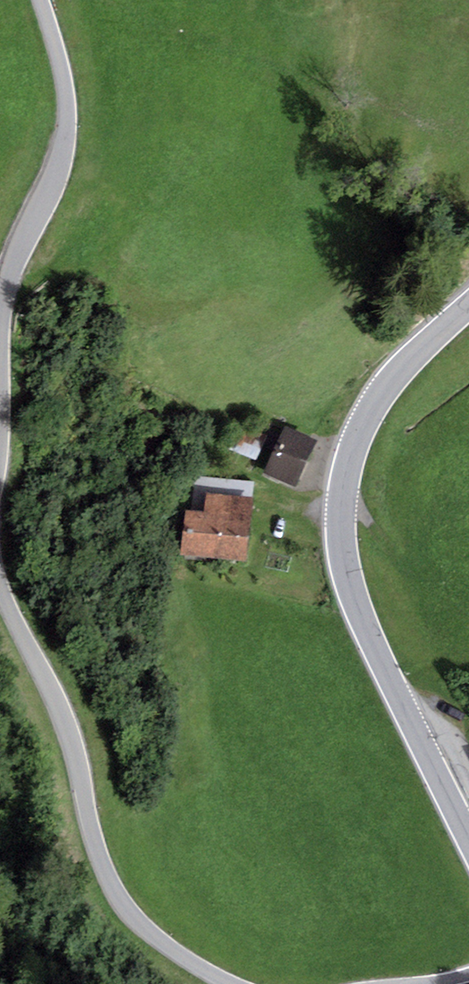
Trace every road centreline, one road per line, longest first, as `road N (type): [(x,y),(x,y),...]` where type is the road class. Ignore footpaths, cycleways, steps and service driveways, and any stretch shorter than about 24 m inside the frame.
road 1 (tertiary): [(468,307),(401,367),(369,413),(349,460),(341,533),(368,632),(468,837)]
road 2 (unclassified): [(0,587),(60,708),(111,882),(158,937),(235,983)]
road 3 (unclassified): [(41,0),(67,102),(66,138),(3,299),(0,438)]

